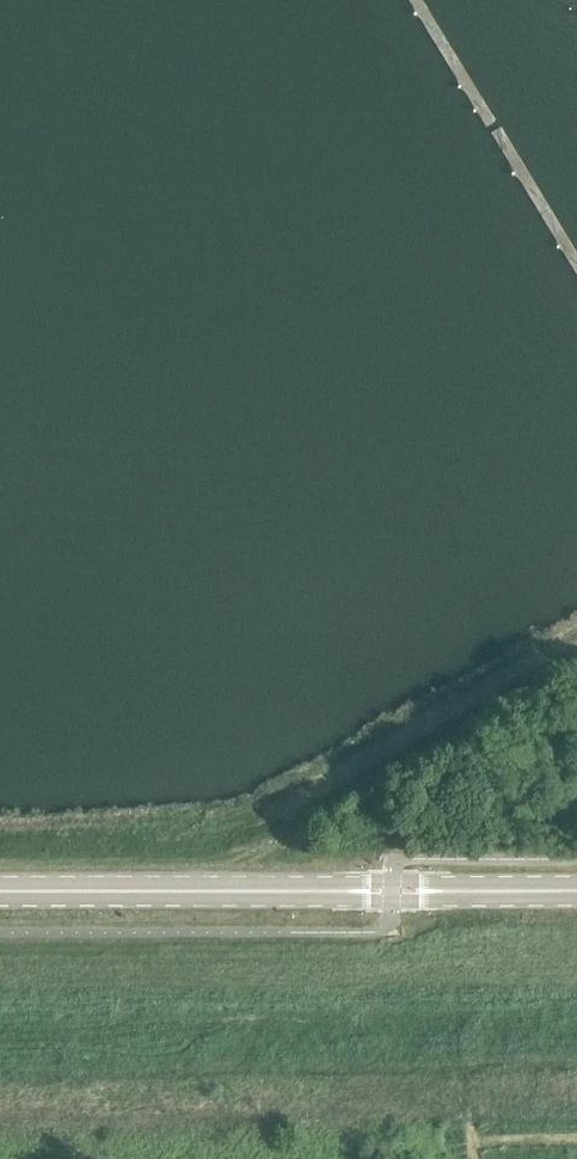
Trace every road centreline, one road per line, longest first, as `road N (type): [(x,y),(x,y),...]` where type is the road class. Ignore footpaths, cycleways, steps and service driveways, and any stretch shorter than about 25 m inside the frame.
road 1 (secondary): [(0,889),(576,889)]

